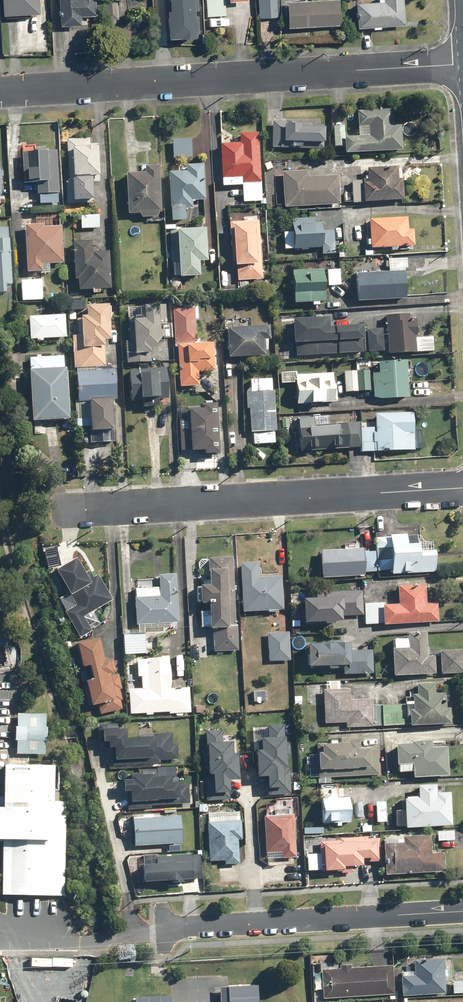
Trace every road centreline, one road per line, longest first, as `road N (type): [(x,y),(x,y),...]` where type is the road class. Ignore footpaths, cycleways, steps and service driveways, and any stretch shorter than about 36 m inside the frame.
road 1 (residential): [(462,64),(0,92)]
road 2 (residential): [(462,486),(65,511)]
road 3 (residential): [(462,911),(168,929)]

